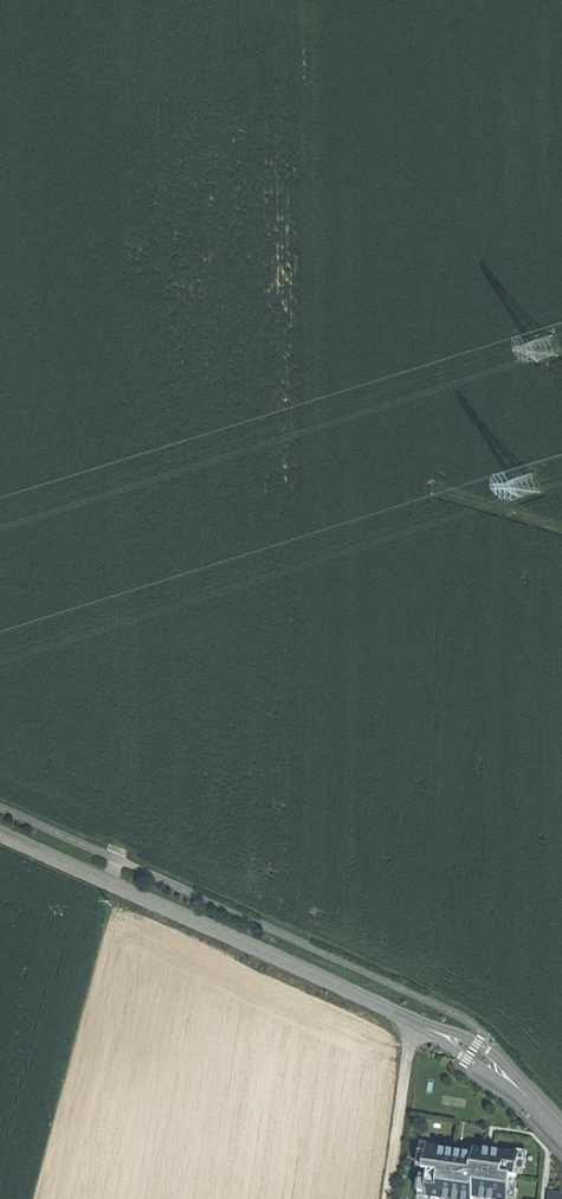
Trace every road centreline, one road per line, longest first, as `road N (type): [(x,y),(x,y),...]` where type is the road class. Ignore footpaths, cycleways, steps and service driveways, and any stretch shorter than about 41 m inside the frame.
road 1 (tertiary): [(0,835),(414,1019)]
road 2 (track): [(388,1198),(414,1019)]
road 3 (tertiary): [(534,1101),(480,1042),(414,1019)]
road 4 (tertiary): [(414,1019),(534,1101)]

